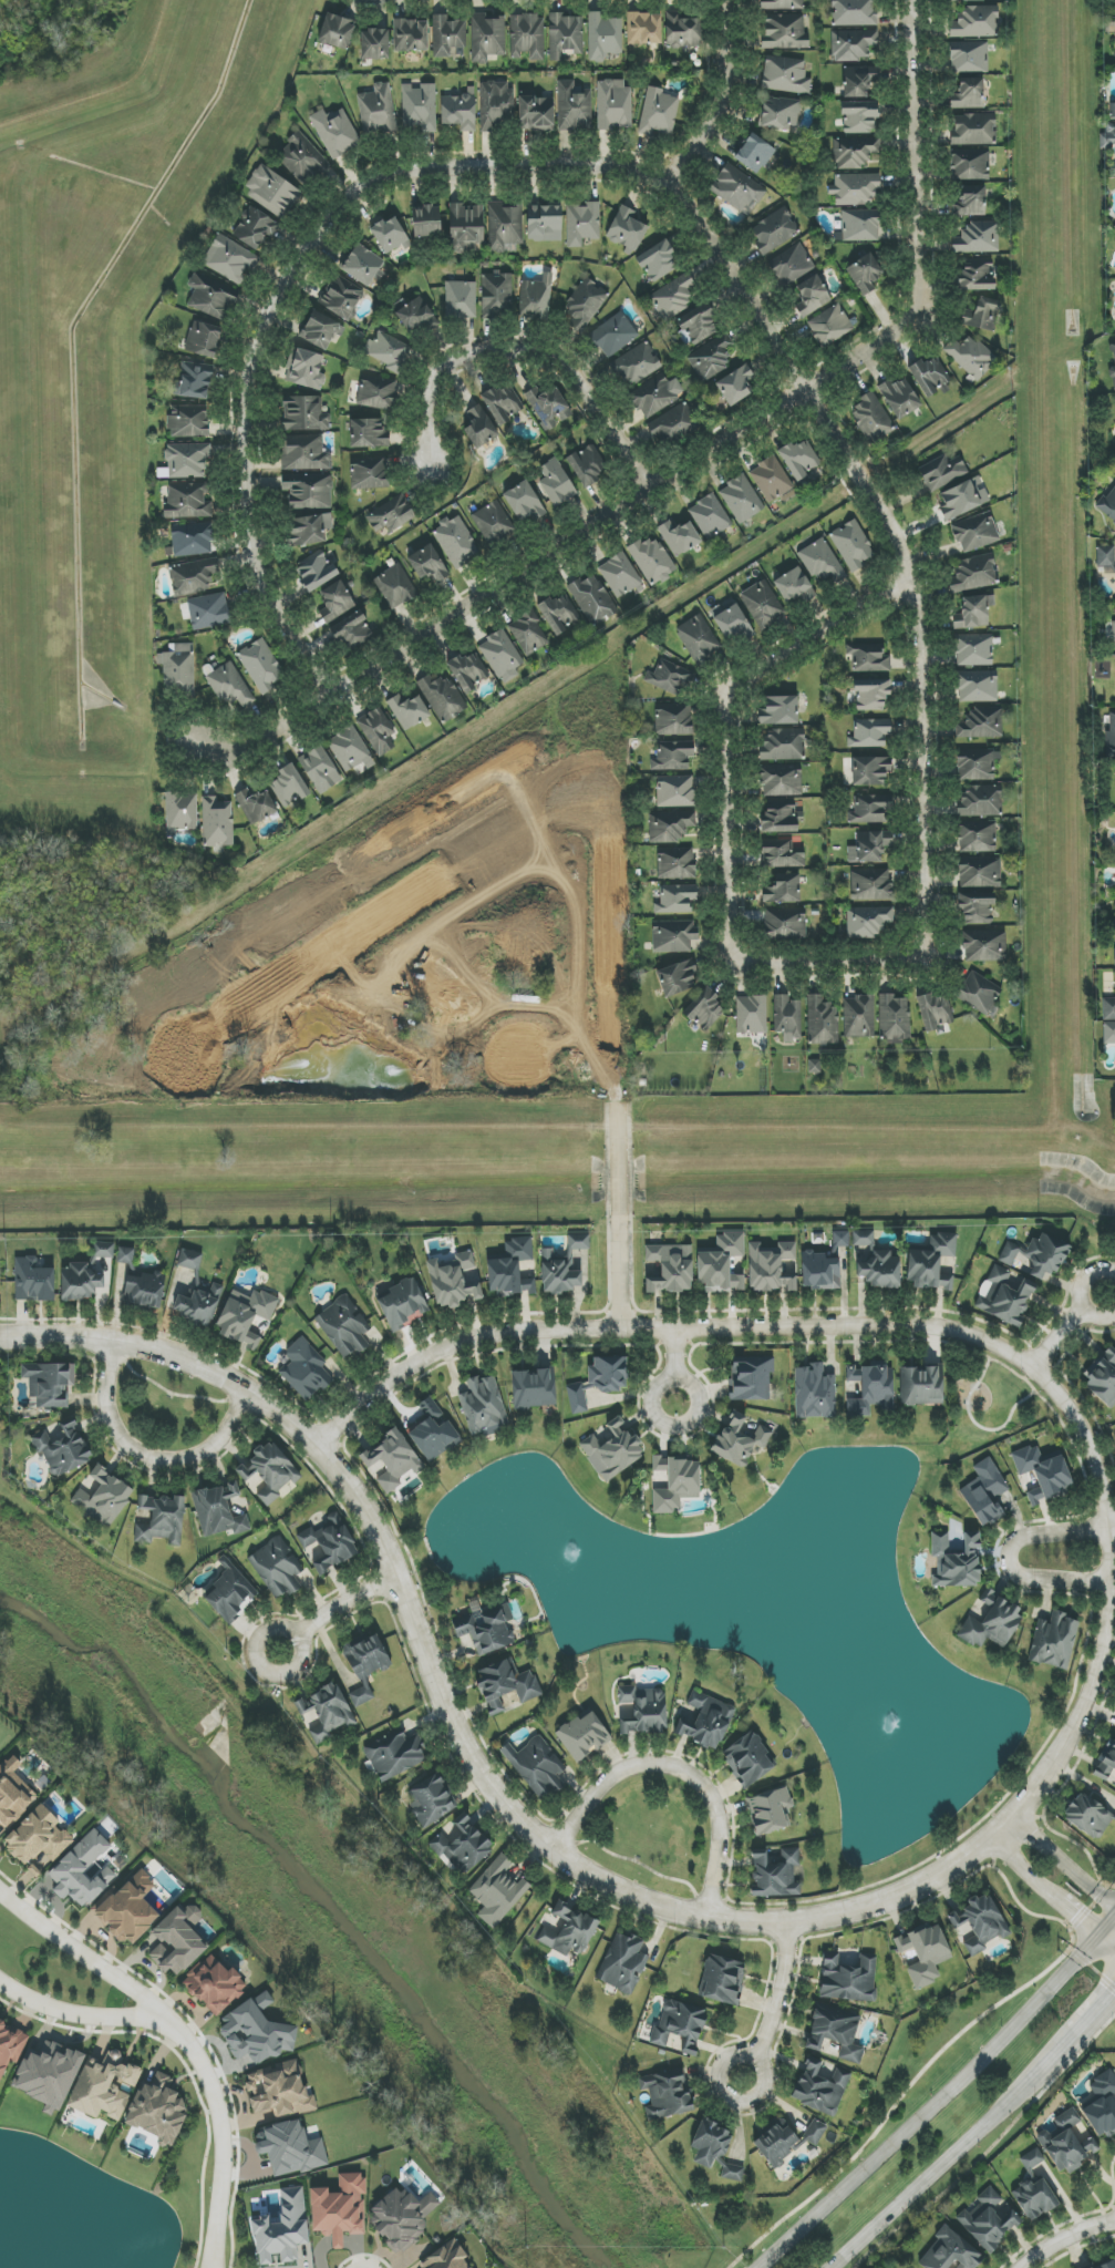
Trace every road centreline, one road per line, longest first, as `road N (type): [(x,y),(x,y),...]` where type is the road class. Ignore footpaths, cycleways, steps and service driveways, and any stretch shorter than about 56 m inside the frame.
road 1 (residential): [(0,1327),(91,1323),(195,1348),(321,1437),(396,1576),(465,1748),(506,1806),(600,1882),(708,1919),(788,1923),(861,1910),(919,1888),(995,1838),(1056,1765),(1087,1703),(1111,1583),(1106,1529)]
road 2 (residential): [(334,697),(280,603),(260,494),(282,333),(361,216),(444,186),(639,187),(677,211),(721,257),(795,391),(863,476),(891,526),(908,583)]
road 3 (residential): [(918,0),(925,291),(892,339),(795,391),(334,697),(235,739),(176,732)]
road 4 (residential): [(1106,1529),(1087,1438),(1063,1397),(1034,1366),(1000,1346),(919,1324),(483,1337),(406,1369),(321,1437)]
road 5 (residential): [(730,959),(929,956),(920,643),(908,583)]
road 6 (residential): [(908,583),(744,679),(724,710),(730,959)]
road 7 (secondary): [(1098,1940),(972,2072),(762,2267)]
road 8 (residential): [(0,1981),(72,2013),(167,2019),(0,1890)]
road 9 (residential): [(648,494),(560,355),(523,347),(467,356),(437,380),(435,464)]
road 10 (secondary): [(835,2267),(1074,2033)]
road 11 (residential): [(708,1919),(721,1824),(709,1789),(686,1771),(658,1764),(624,1769),(554,1851)]
road 12 (residential): [(91,1323),(86,1398),(123,1458),(184,1461),(227,1428),(249,1379)]
road 13 (residential): [(212,2267),(224,2139),(206,2073),(167,2019)]
road 14 (residential): [(730,0),(736,102),(677,211)]
road 15 (residential): [(618,1105),(620,1328)]
road 16 (residential): [(1106,1529),(1024,1538),(1008,1556),(1026,1578),(1111,1583)]
road 17 (residential): [(788,1923),(782,1989),(743,2080)]
road 18 (residential): [(995,1838),(1098,1940)]
road 19 (residential): [(1114,1908),(1020,1814)]
road 20 (residential): [(396,1576),(285,1640)]

